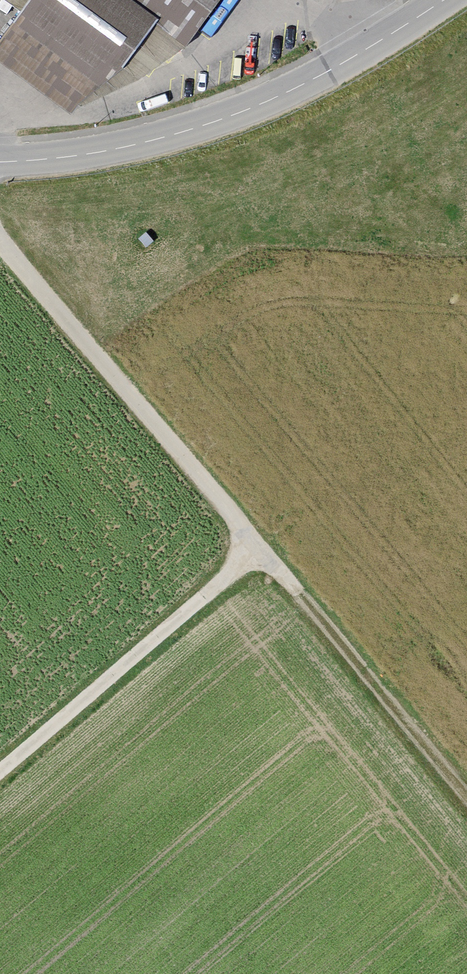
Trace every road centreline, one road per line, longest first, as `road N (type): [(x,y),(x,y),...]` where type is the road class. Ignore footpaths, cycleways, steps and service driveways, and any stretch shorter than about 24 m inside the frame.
road 1 (track): [(0,773),(259,549),(0,240)]
road 2 (unclassified): [(0,161),(96,153),(212,122),(318,77),(443,0)]
road 3 (track): [(259,549),(466,797)]

